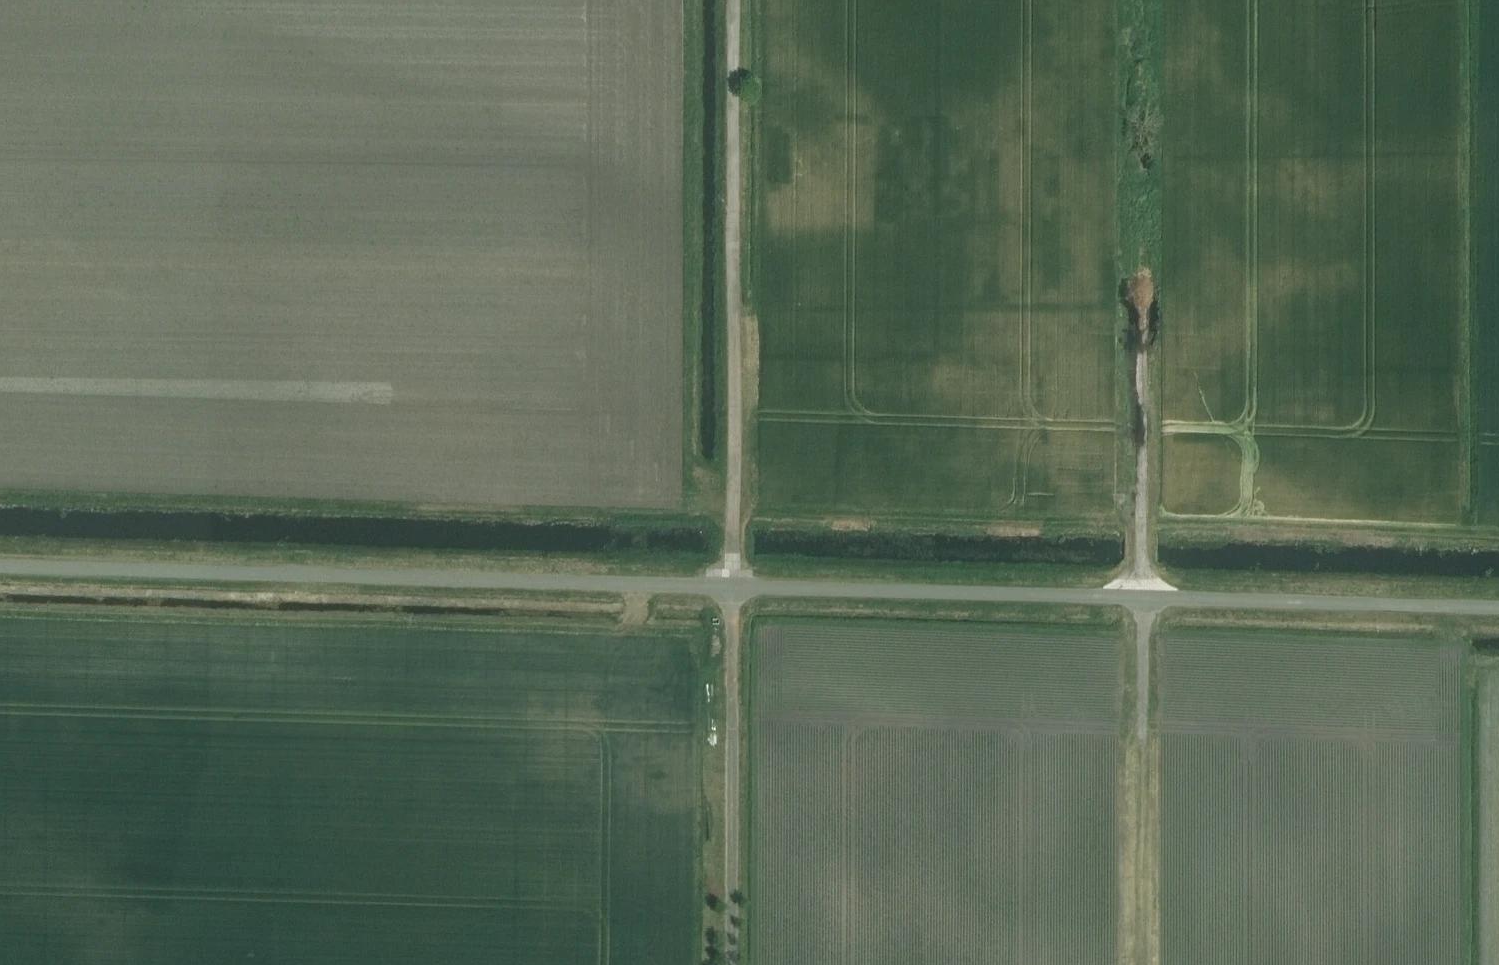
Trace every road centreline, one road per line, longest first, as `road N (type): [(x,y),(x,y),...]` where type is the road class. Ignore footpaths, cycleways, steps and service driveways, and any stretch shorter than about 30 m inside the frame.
road 1 (unclassified): [(1498,607),(0,567)]

